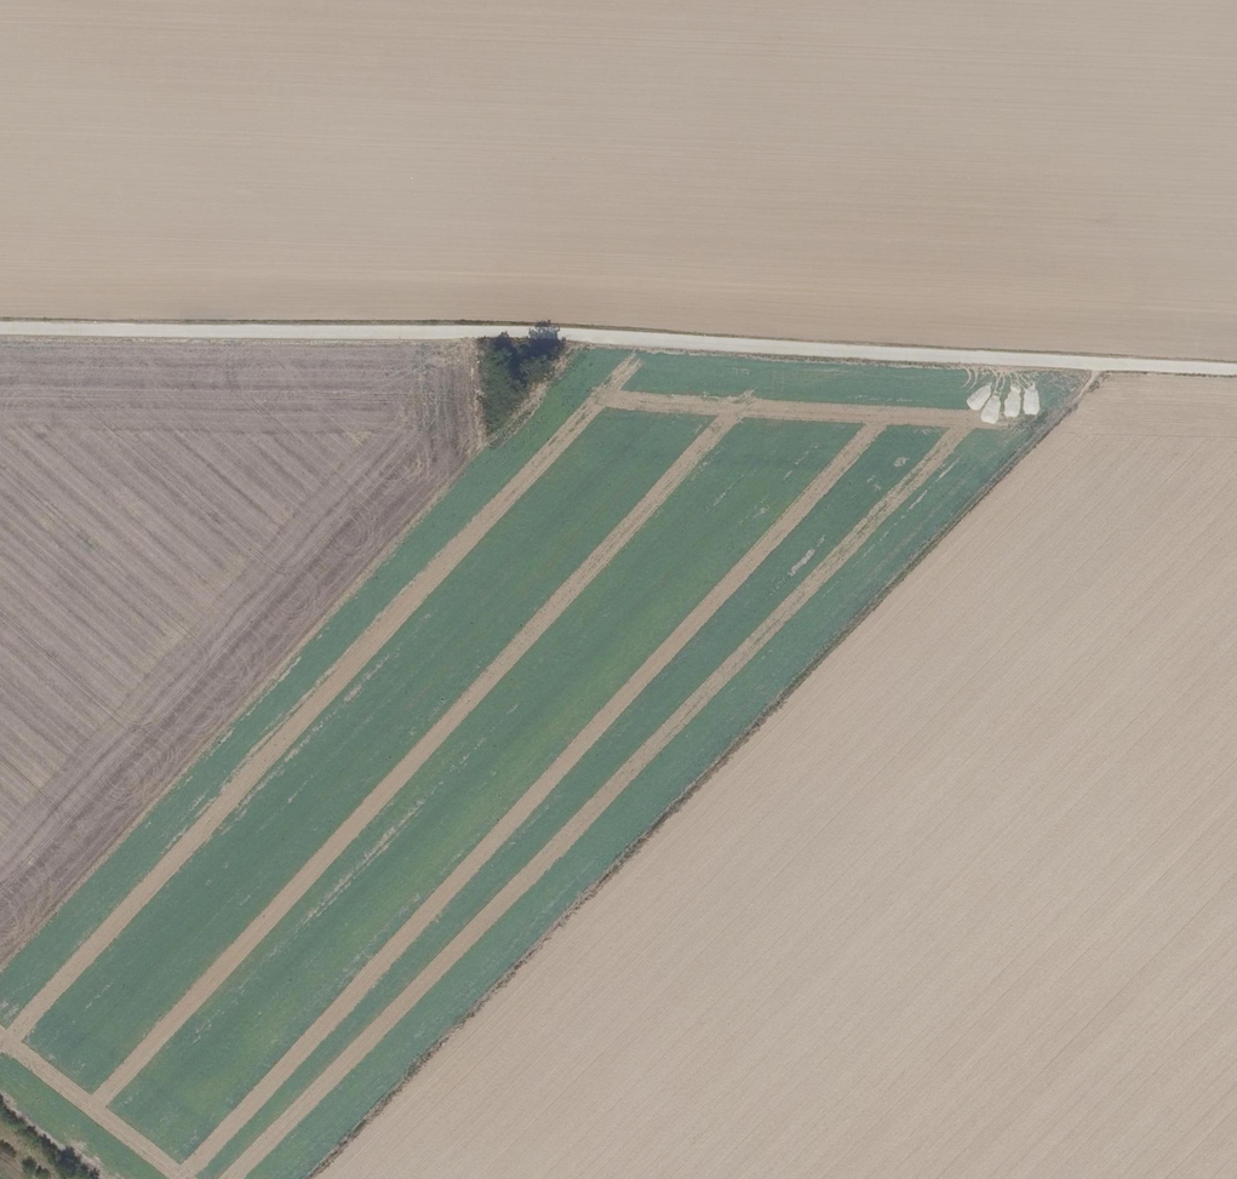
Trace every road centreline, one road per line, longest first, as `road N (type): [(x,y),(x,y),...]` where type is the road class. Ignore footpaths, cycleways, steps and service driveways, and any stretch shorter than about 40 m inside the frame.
road 1 (track): [(0,328),(589,338),(1236,371)]

